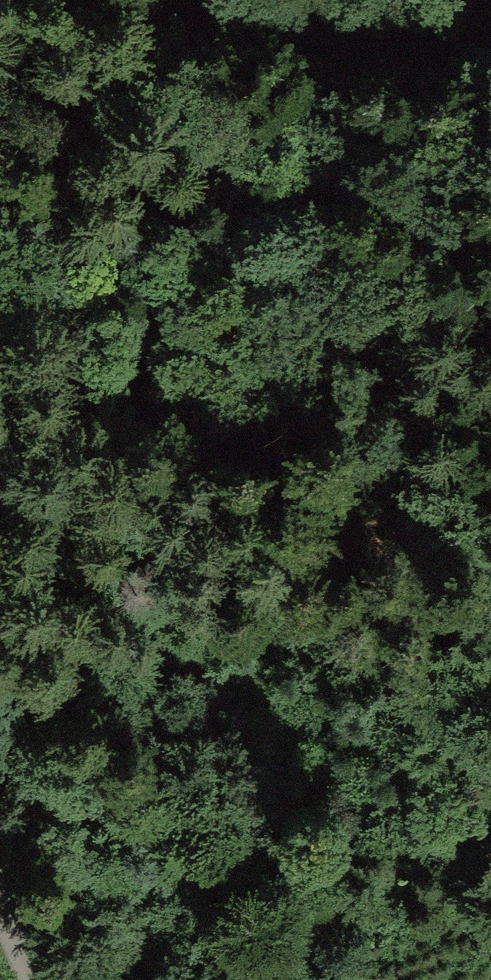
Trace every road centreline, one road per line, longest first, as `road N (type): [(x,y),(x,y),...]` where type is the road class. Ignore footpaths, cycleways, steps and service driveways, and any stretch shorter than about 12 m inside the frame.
road 1 (track): [(148,29),(169,83),(327,284),(362,355),(444,558),(490,735)]
road 2 (track): [(57,0),(190,37),(420,0)]

